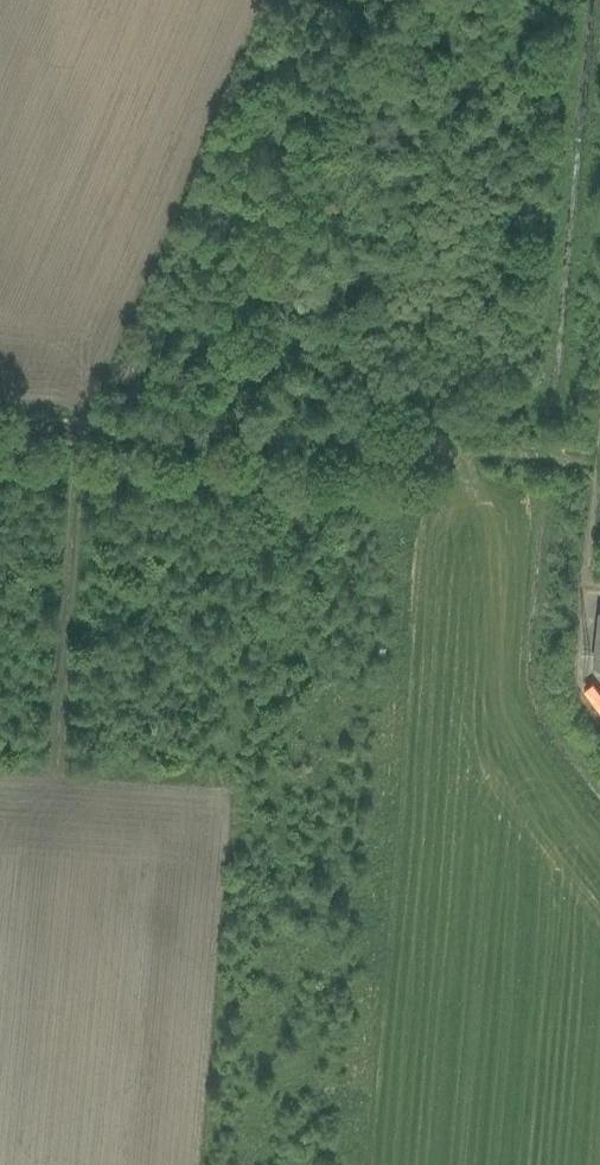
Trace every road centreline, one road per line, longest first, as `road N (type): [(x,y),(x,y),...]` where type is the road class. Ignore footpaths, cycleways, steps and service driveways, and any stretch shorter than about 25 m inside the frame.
road 1 (track): [(0,427),(423,451),(356,1164)]
road 2 (track): [(79,431),(55,770)]

